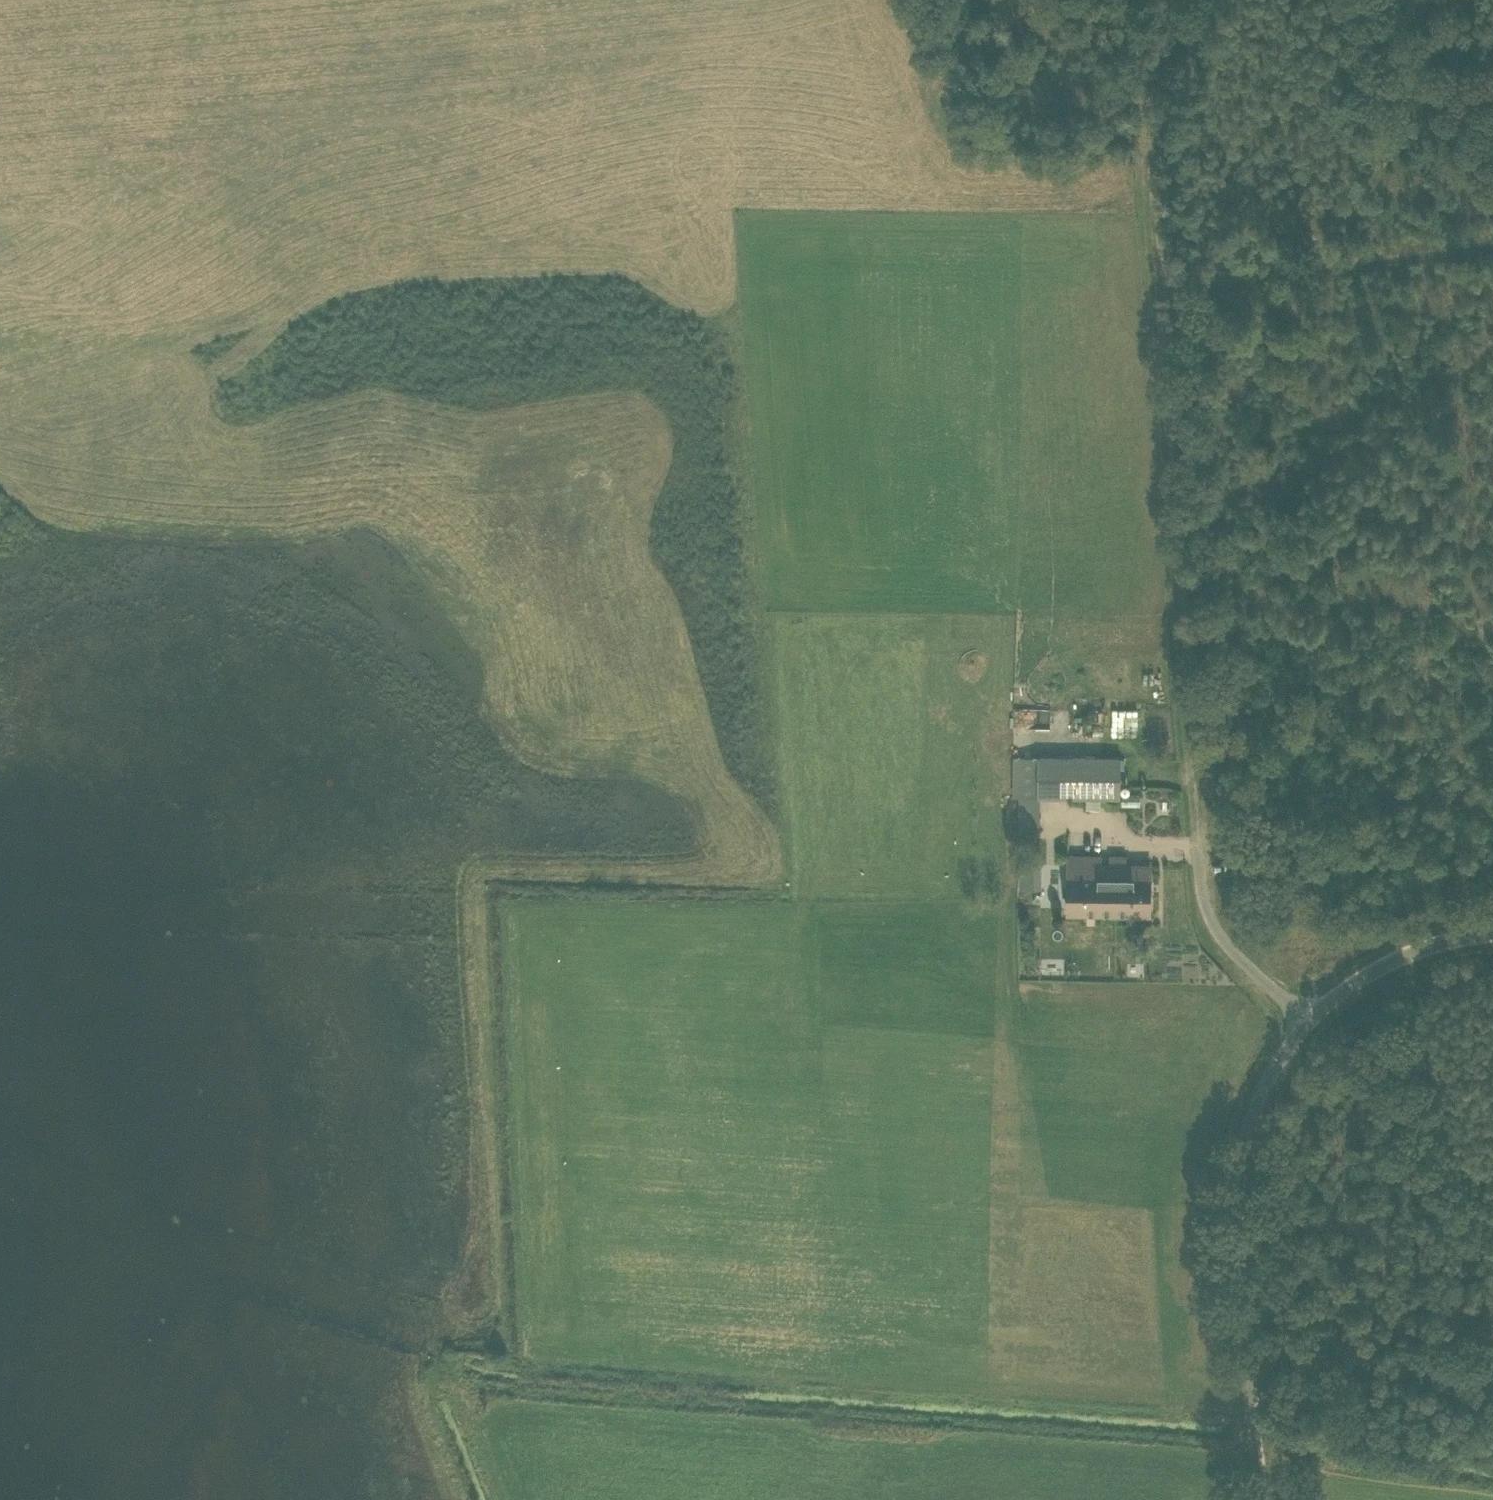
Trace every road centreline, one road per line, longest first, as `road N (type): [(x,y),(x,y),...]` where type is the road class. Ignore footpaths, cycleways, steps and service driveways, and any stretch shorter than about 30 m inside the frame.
road 1 (track): [(1197,852),(1160,284)]
road 2 (unclassified): [(1261,1499),(1237,1157),(1304,1024)]
road 3 (track): [(1160,284),(1492,248)]
road 4 (track): [(1160,284),(1138,0)]
road 5 (unclassified): [(1304,1024),(1378,964),(1449,936),(1492,931)]
road 6 (unclassified): [(1304,1024),(1240,964),(1207,913),(1197,852)]

